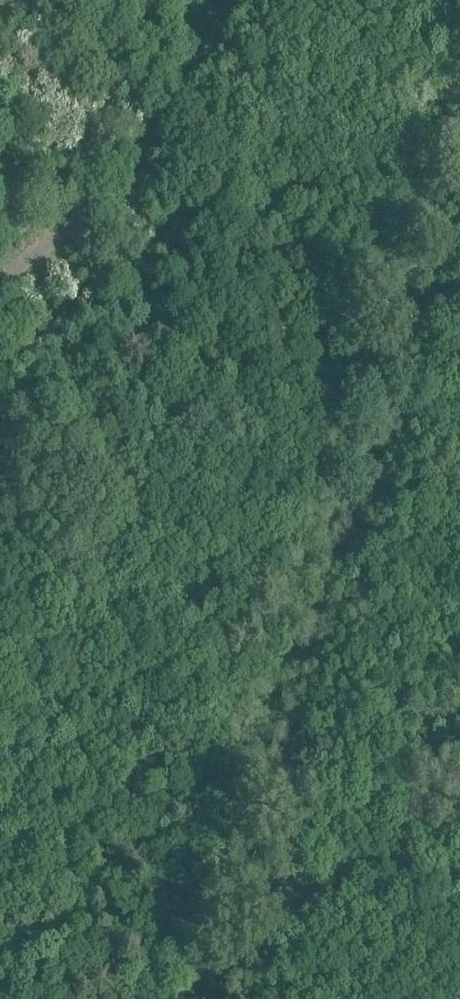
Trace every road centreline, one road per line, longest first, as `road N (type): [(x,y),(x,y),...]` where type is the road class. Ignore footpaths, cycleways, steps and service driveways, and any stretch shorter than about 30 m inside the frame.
road 1 (track): [(251,950),(237,934),(248,842),(291,758),(317,653),(375,489),(377,414),(350,339)]

